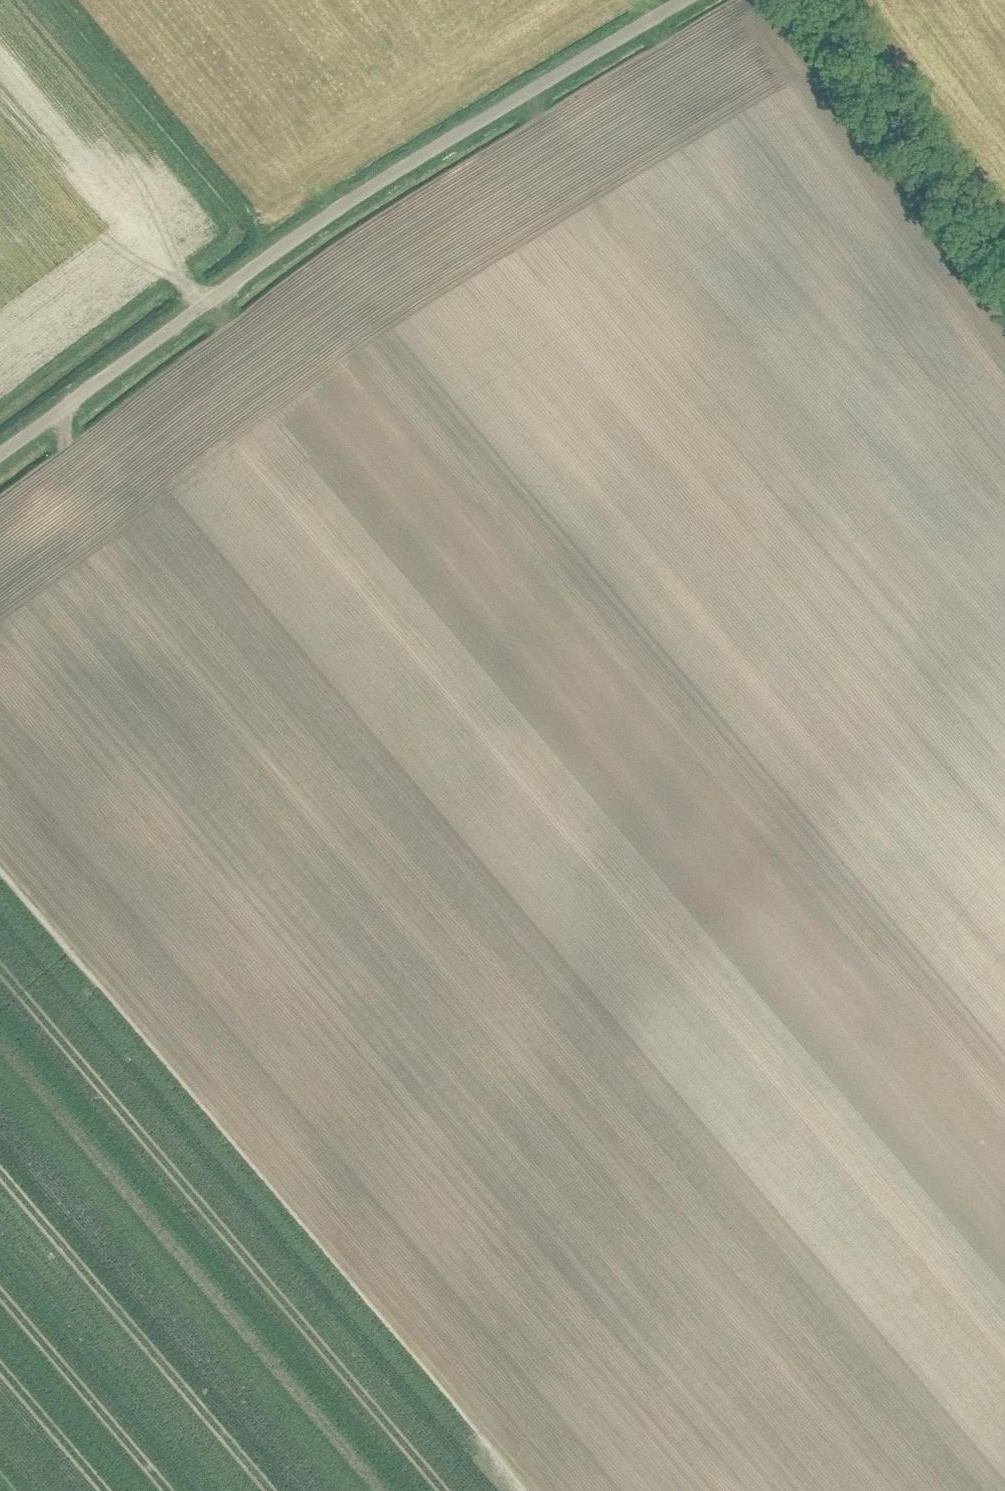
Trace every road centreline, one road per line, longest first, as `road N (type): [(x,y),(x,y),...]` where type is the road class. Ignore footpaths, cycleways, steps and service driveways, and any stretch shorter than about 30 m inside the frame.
road 1 (unclassified): [(0,454),(327,215),(682,0)]

